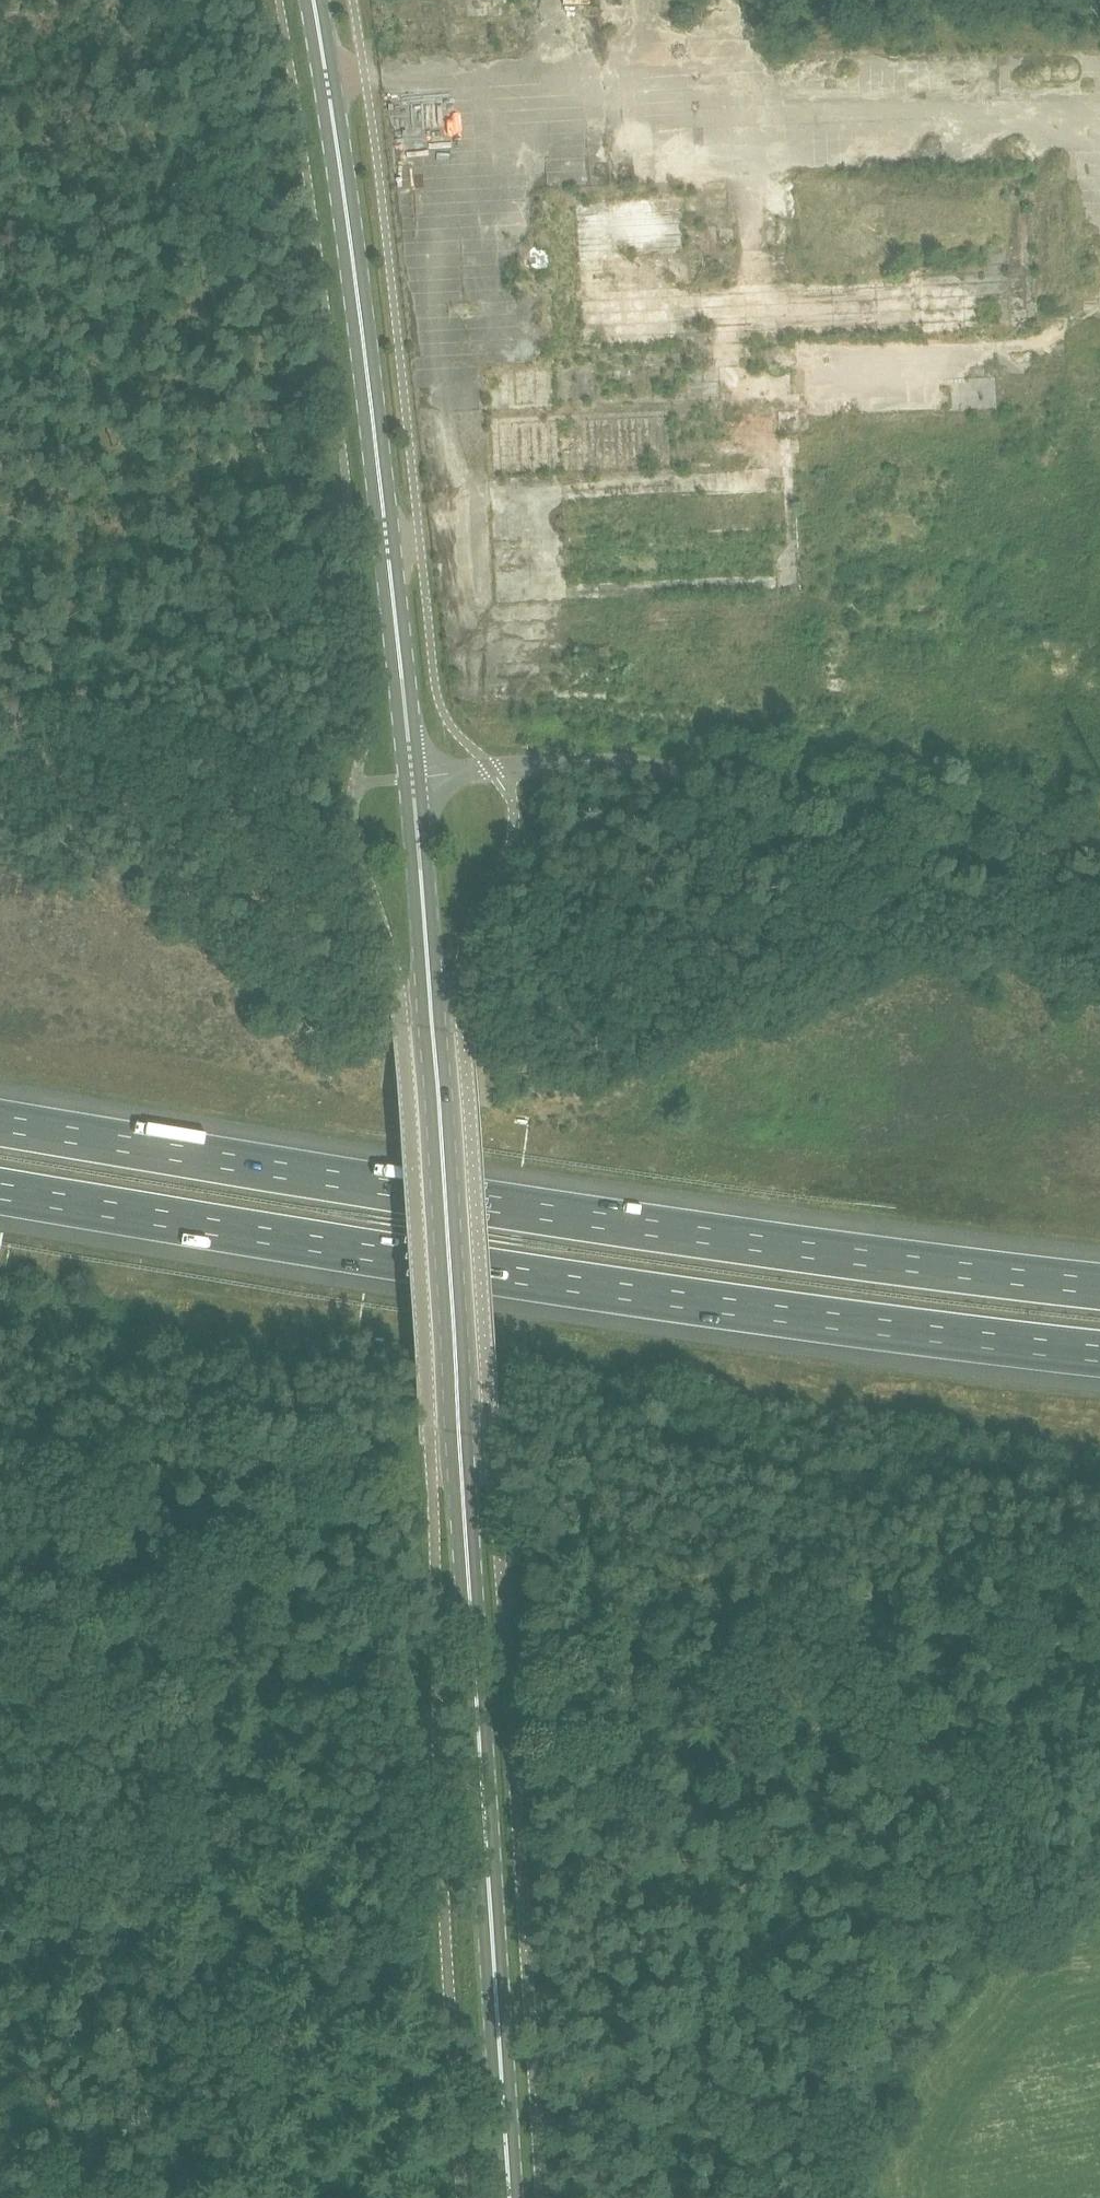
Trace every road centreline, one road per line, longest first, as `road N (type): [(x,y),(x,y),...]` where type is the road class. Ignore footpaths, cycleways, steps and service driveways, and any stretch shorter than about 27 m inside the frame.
road 1 (secondary): [(510,2197),(414,780)]
road 2 (motorway): [(0,1191),(596,1288),(1099,1353)]
road 3 (motorway): [(1099,1285),(694,1234),(0,1123)]
road 4 (secondary): [(414,780),(358,260),(314,0)]
road 5 (unclassified): [(414,780),(584,763),(695,775),(949,817),(1099,862)]

